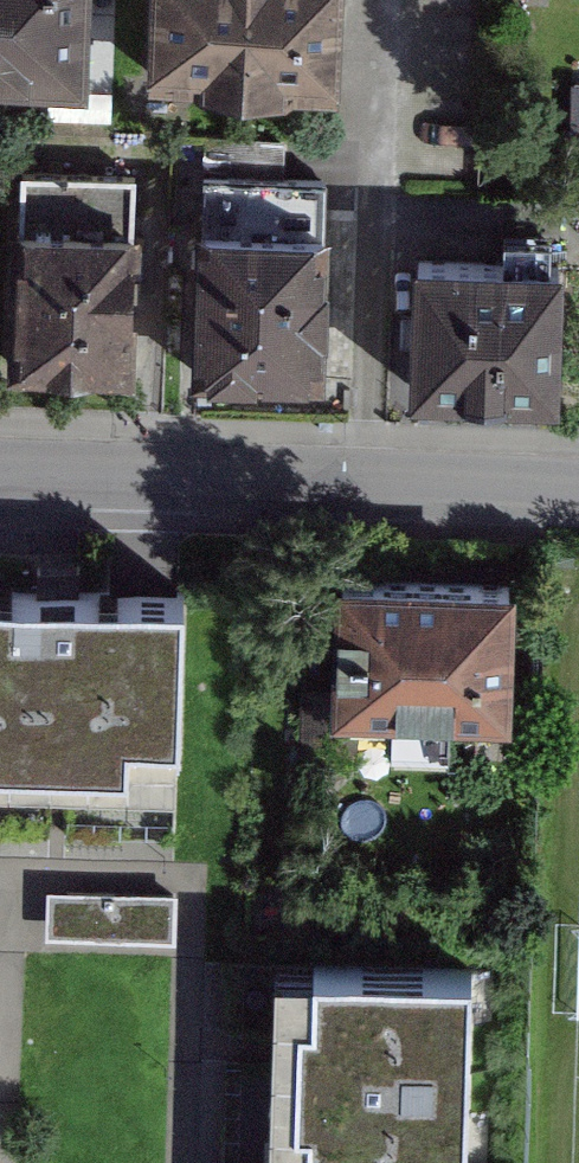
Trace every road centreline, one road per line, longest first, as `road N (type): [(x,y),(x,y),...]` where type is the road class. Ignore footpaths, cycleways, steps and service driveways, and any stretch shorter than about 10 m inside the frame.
road 1 (tertiary): [(0,478),(578,498)]

